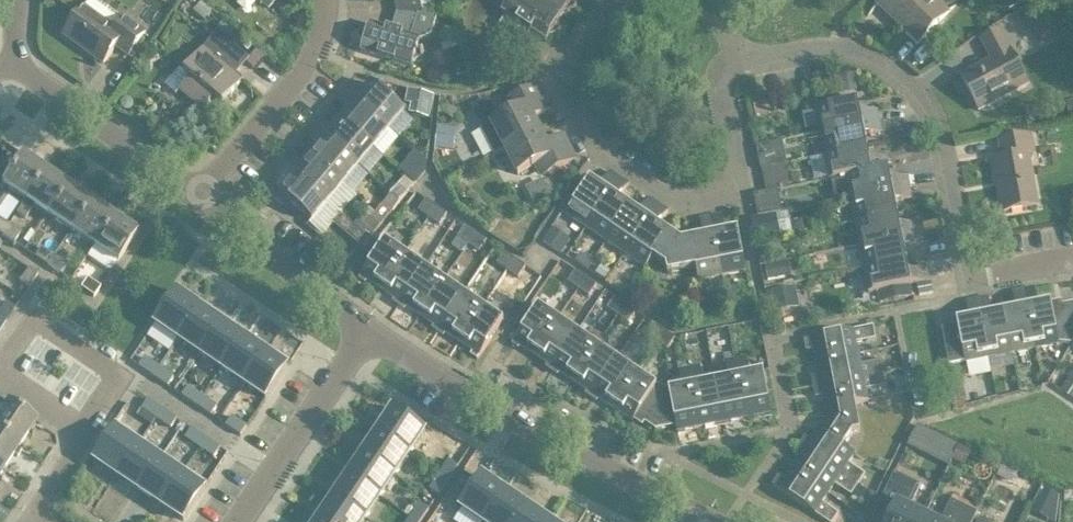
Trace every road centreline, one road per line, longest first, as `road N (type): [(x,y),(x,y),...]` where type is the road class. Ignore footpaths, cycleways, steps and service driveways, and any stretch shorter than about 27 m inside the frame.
road 1 (residential): [(1072,259),(960,280),(934,138),(902,83),(846,48),(740,53)]
road 2 (residential): [(740,53),(722,68),(718,91),(734,180),(710,199),(666,195),(597,148),(557,77),(562,51),(610,0)]
road 3 (residential): [(695,513),(366,328)]
road 4 (residential): [(319,0),(314,45),(196,191)]
road 5 (residential): [(238,521),(366,328)]
road 6 (residential): [(196,191),(13,57)]
road 7 (residential): [(366,328),(196,191)]

